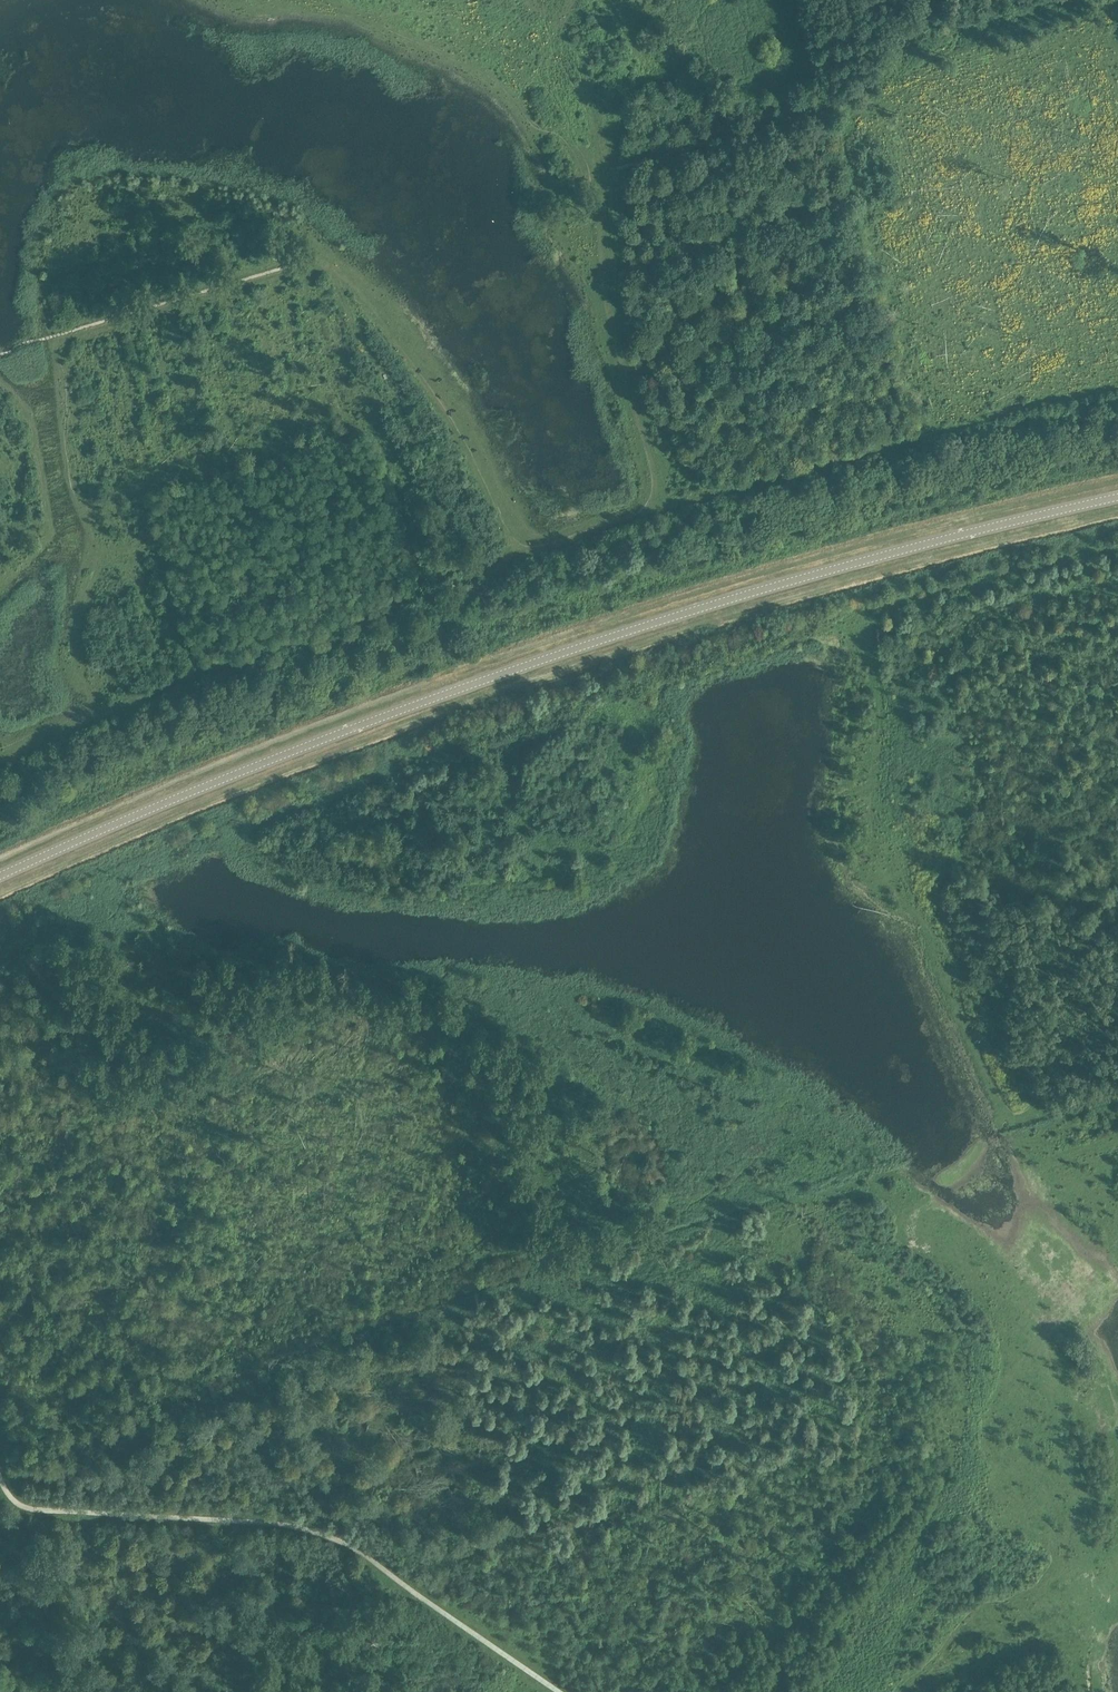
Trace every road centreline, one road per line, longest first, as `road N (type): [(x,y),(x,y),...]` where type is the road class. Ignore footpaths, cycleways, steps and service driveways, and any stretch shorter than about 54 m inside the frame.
road 1 (tertiary): [(0,877),(268,760),(463,686),(730,596),(1117,495)]
road 2 (track): [(316,260),(343,275),(456,431),(513,547),(551,545),(643,510),(658,479),(607,301),(603,180)]

